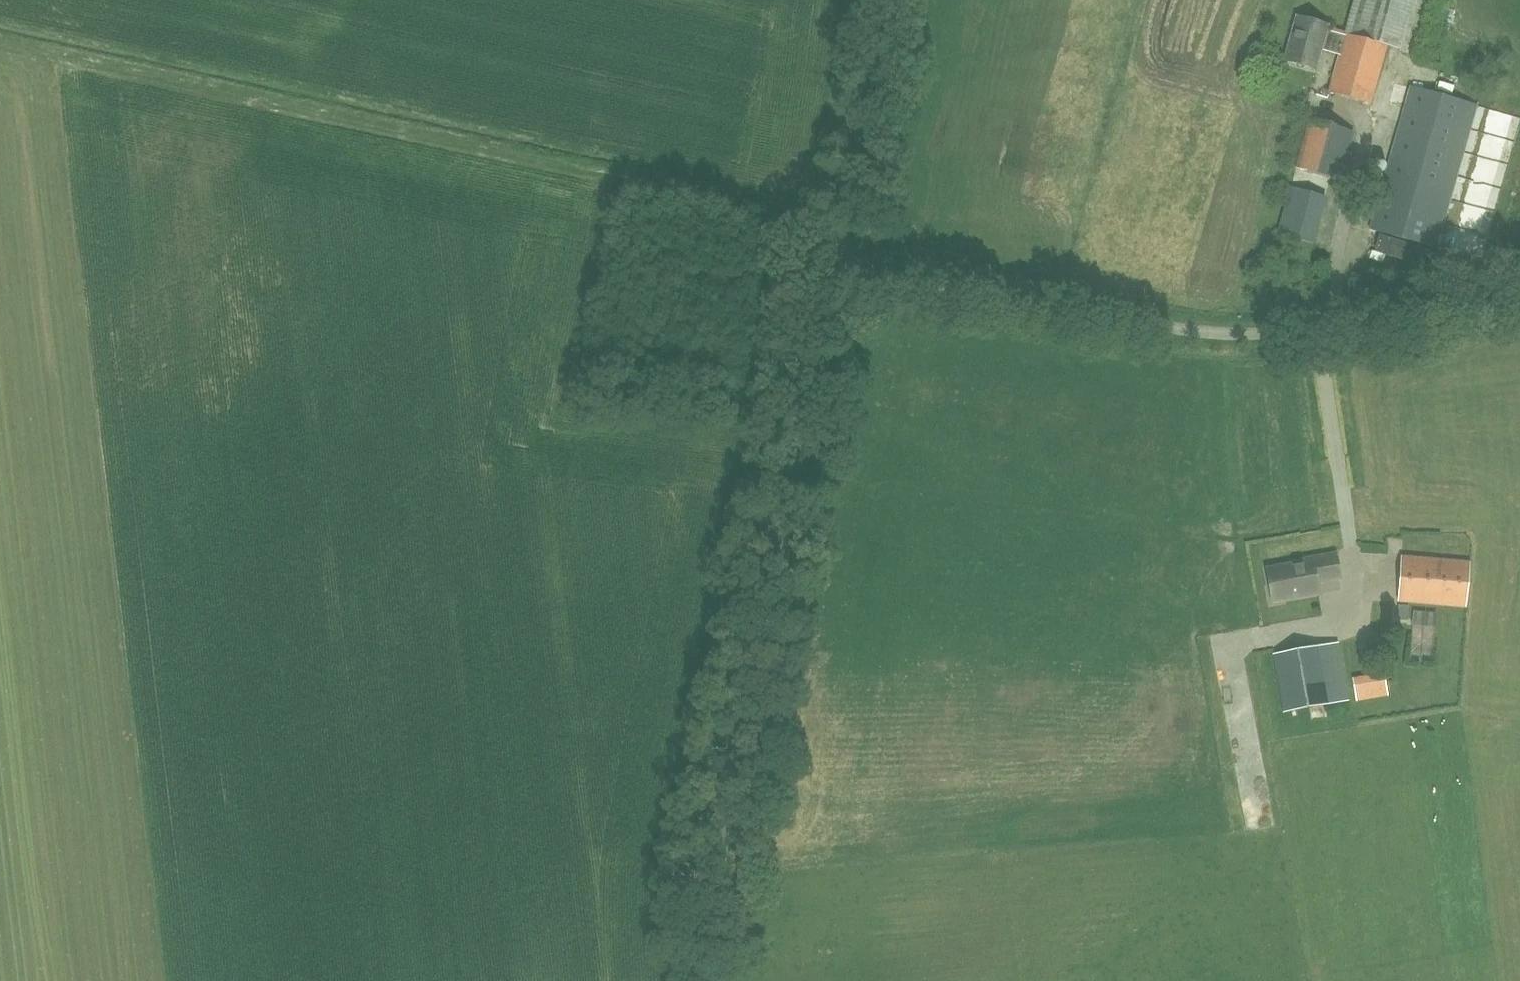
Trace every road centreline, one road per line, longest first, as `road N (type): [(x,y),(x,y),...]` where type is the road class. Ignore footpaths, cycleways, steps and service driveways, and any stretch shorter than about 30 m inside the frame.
road 1 (track): [(832,227),(0,47)]
road 2 (tertiary): [(702,980),(702,918),(824,266)]
road 3 (unclassified): [(1519,302),(1224,334),(824,266)]
road 4 (tertiary): [(824,266),(876,0)]

